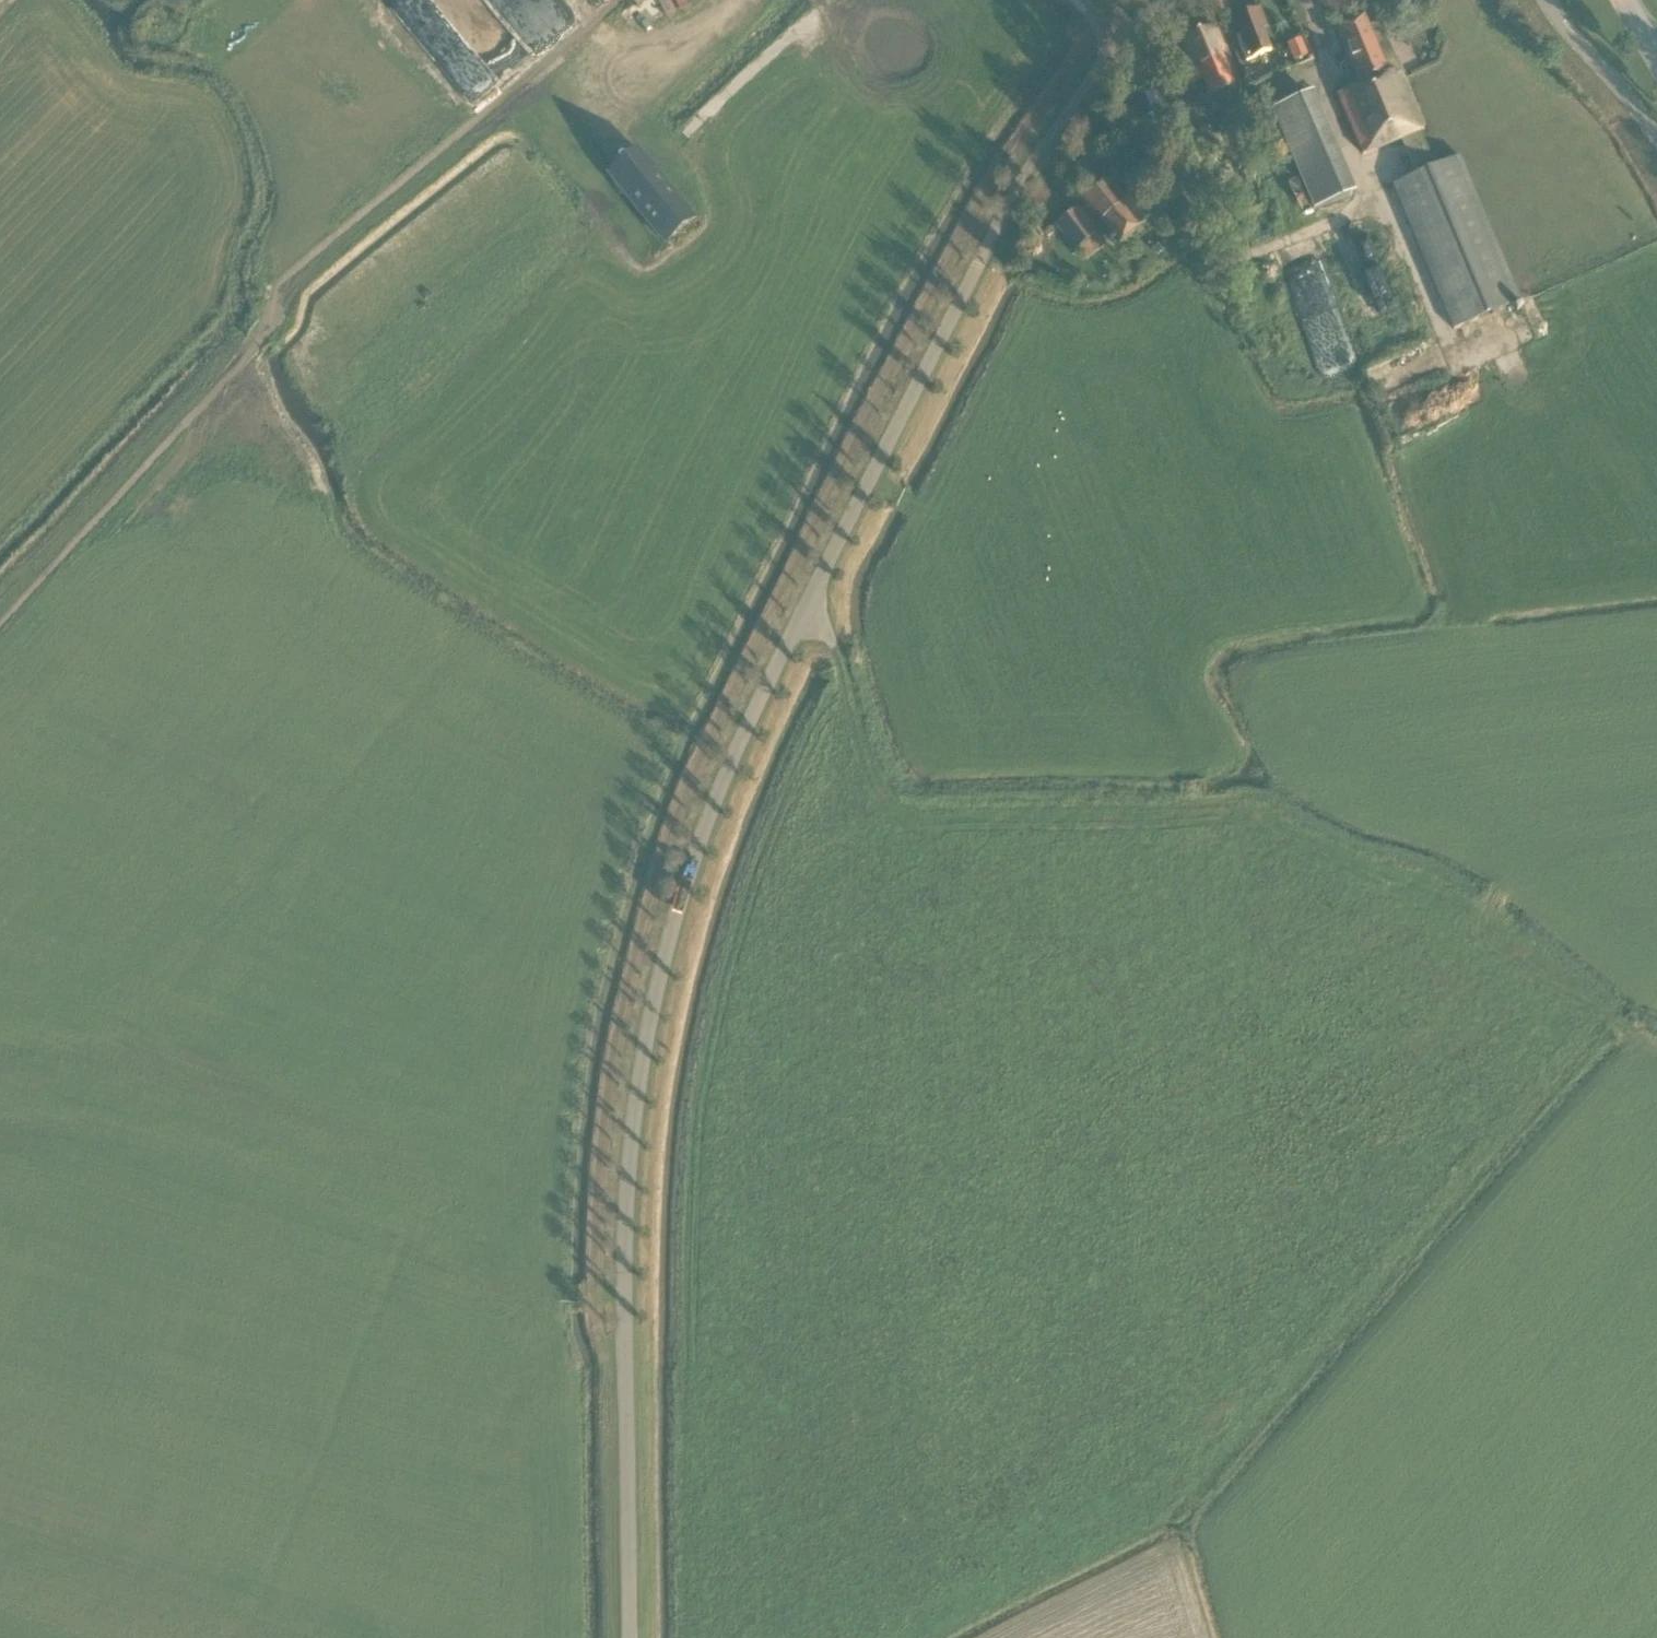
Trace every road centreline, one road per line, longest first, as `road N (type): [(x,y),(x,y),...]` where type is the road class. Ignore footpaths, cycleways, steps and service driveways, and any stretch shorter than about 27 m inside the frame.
road 1 (unclassified): [(636,1637),(631,1365),(639,1156),(662,998),(719,790),(1015,198),(1085,94),(1174,0)]
road 2 (unclassified): [(1656,142),(1549,0)]

